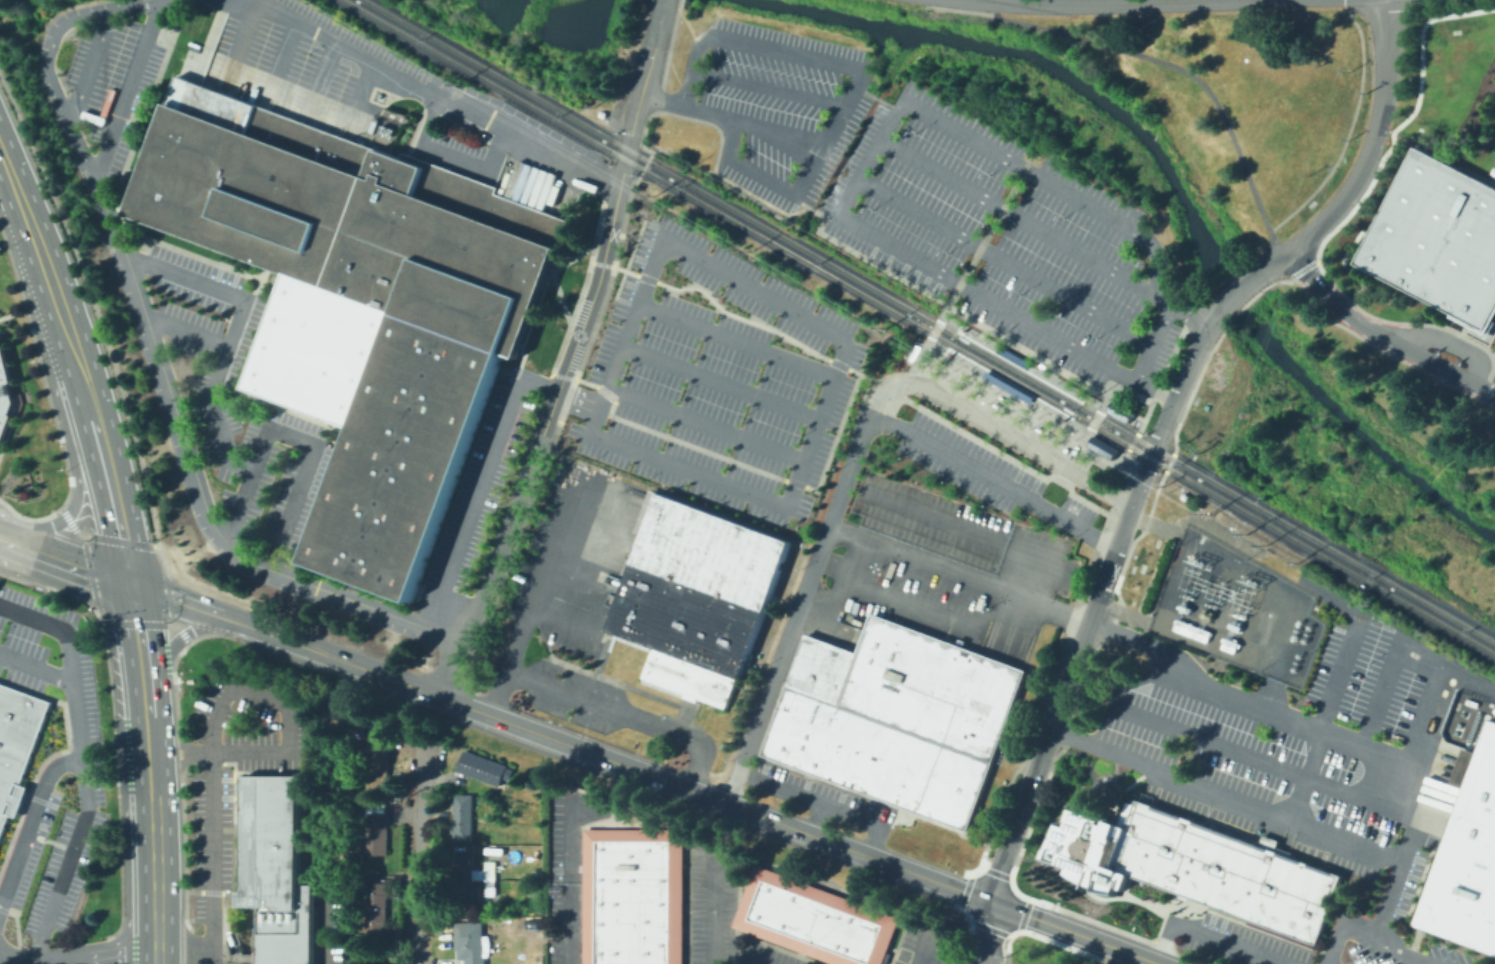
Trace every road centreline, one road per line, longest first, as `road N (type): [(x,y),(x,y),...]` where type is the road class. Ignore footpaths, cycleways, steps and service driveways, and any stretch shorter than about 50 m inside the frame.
road 1 (tertiary): [(1118,551),(991,903)]
road 2 (residential): [(556,391),(481,604),(439,696)]
road 3 (tertiary): [(728,805),(439,696)]
road 4 (primary): [(58,304),(104,455),(131,586)]
road 5 (primary): [(145,674),(156,963)]
road 6 (primary): [(58,304),(53,381),(80,481),(79,508),(55,531),(9,543)]
road 7 (tertiary): [(1386,0),(1385,97),(1370,157),(1291,252)]
road 8 (tertiary): [(991,903),(728,805)]
road 9 (tertiary): [(1262,0),(989,5)]
road 10 (residential): [(1291,252),(1366,330),(1488,392)]
road 11 (residential): [(426,741),(424,963)]
road 12 (tertiary): [(439,696),(231,621)]
road 13 (residential): [(617,193),(591,299),(556,391)]
road 14 (residential): [(665,5),(617,193)]
road 15 (tertiary): [(1154,963),(991,903)]
road 16 (primary): [(0,150),(58,304)]
road 17 (tertiary): [(1219,312),(1157,450)]
road 18 (secondary): [(131,586),(9,543)]

